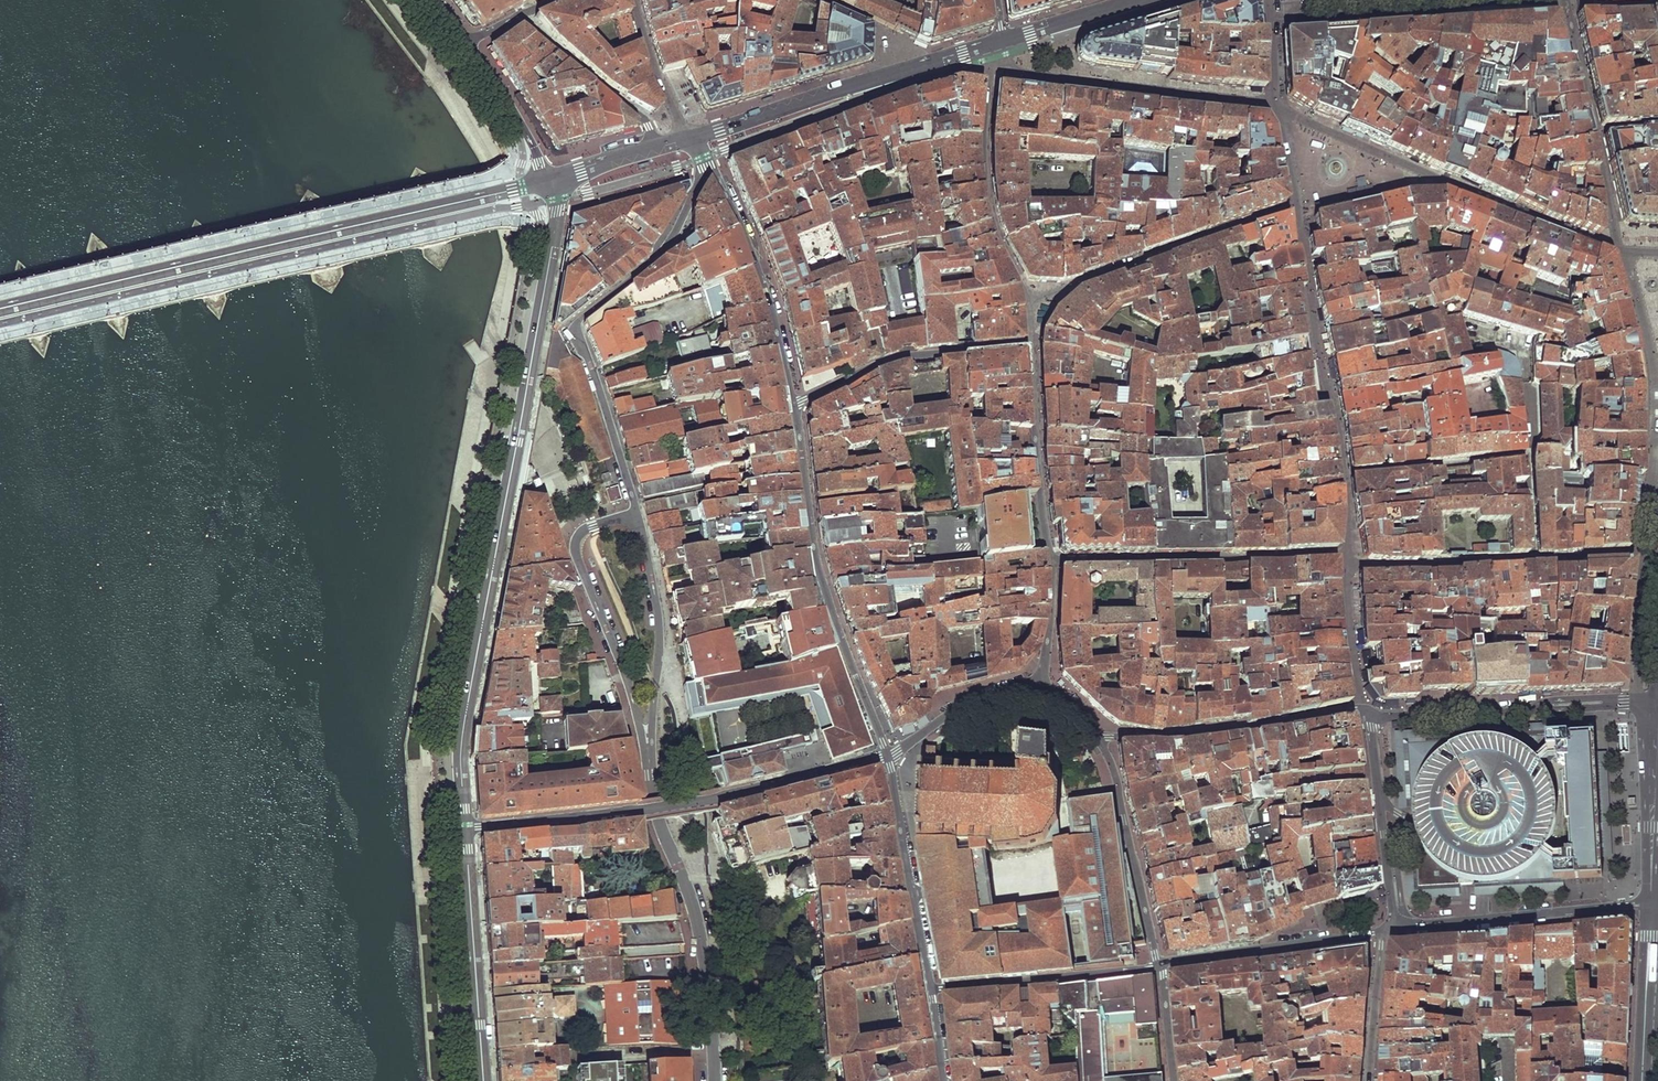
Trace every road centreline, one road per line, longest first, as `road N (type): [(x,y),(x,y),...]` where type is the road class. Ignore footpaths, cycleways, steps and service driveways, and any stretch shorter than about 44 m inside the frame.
road 1 (tertiary): [(547,182),(557,211),(550,257),(461,731),(464,830)]
road 2 (tertiary): [(547,182),(0,309)]
road 3 (residential): [(1535,557),(1417,566),(1357,566),(1338,554),(1052,561)]
road 4 (residential): [(638,517),(576,324),(670,242),(697,182),(693,139)]
road 5 (residential): [(464,830),(676,806),(886,754)]
road 6 (residential): [(793,405),(819,572),(886,754)]
road 7 (residential): [(648,755),(659,823),(693,906),(704,958),(714,1080)]
road 8 (residential): [(1032,346),(1027,291),(998,238),(986,190),(995,42)]
road 9 (residential): [(1621,250),(1656,387),(1647,553)]
road 10 (residential): [(638,517),(594,526),(575,544),(648,755)]
road 11 (residential): [(693,139),(748,246),(793,405)]
road 12 (residential): [(1535,557),(1527,456),(1344,475)]
road 13 (residential): [(1374,717),(1355,711),(1165,738),(1100,737)]
road 14 (residential): [(1657,908),(1387,930)]
road 15 (residential): [(1374,717),(1637,700)]
road 16 (residential): [(1566,0),(1621,250)]
road 17 (tertiary): [(464,830),(482,1080)]
road 18 (residential): [(793,405),(892,360),(1032,346)]
road 19 (residential): [(886,754),(932,990)]
road 20 (residential): [(648,755),(658,643),(638,517)]
road 21 (residential): [(1158,966),(1100,737)]
road 22 (residential): [(1158,966),(1387,930)]
road 23 (residential): [(932,990),(1158,966)]
road 24 (residential): [(1052,561),(1032,346)]
road 25 (residential): [(1387,930),(1374,717)]
road 26 (tertiary): [(893,74),(693,139)]
road 27 (residential): [(521,15),(638,115),(655,148)]
road 28 (residential): [(1042,686),(1019,685),(964,707),(886,754)]
road 29 (tertiary): [(1648,1080),(1657,908)]
road 30 (residential): [(465,46),(547,182)]
road 31 (residential): [(634,0),(654,70),(693,139)]
road 32 (residential): [(1370,1080),(1387,930)]
road 33 (tertiary): [(1138,0),(995,42)]
road 34 (residential): [(1647,553),(1637,700)]
road 35 (residential): [(1042,686),(1052,561)]

